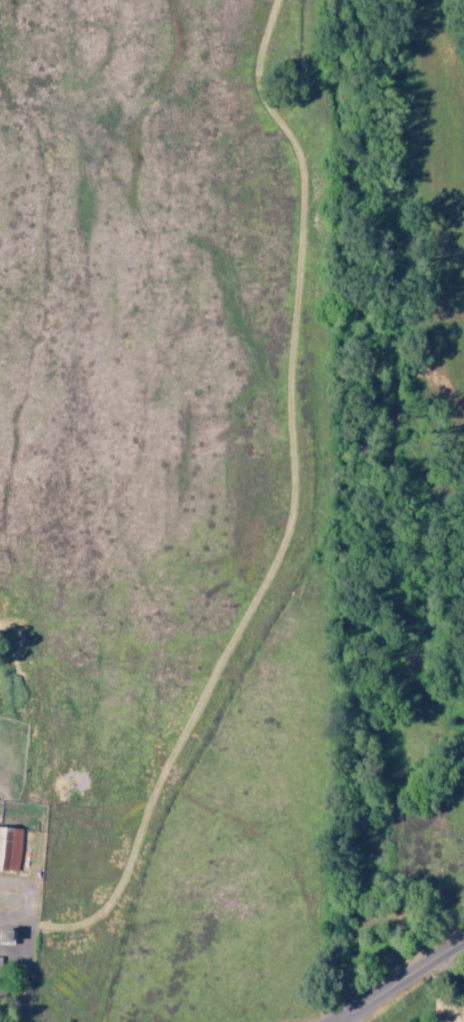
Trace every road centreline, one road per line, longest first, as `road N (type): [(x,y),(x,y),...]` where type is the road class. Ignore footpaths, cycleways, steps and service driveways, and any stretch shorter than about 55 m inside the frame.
road 1 (tertiary): [(463,947),(355,1021)]

